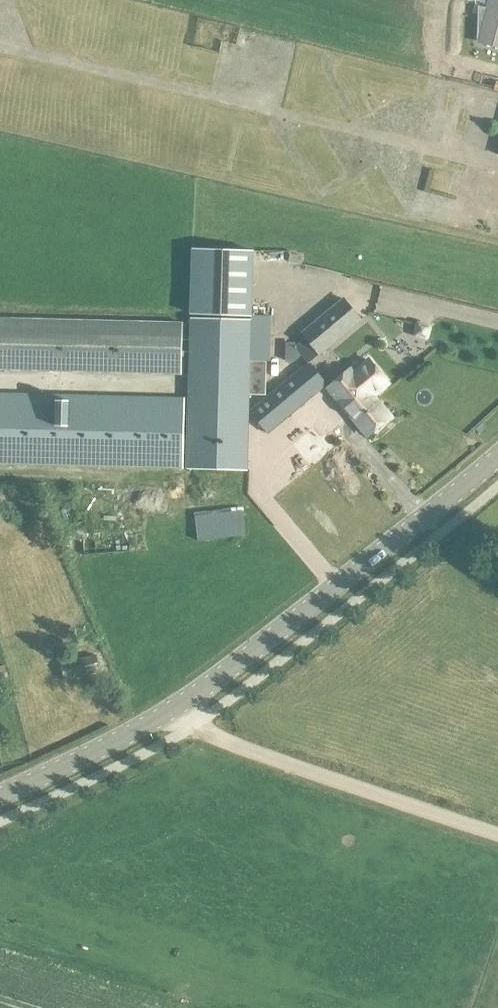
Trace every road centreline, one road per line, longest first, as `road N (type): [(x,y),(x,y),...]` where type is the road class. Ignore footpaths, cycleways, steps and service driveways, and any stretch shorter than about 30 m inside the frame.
road 1 (tertiary): [(0,796),(176,709),(497,449)]
road 2 (track): [(497,829),(190,728),(176,709)]

